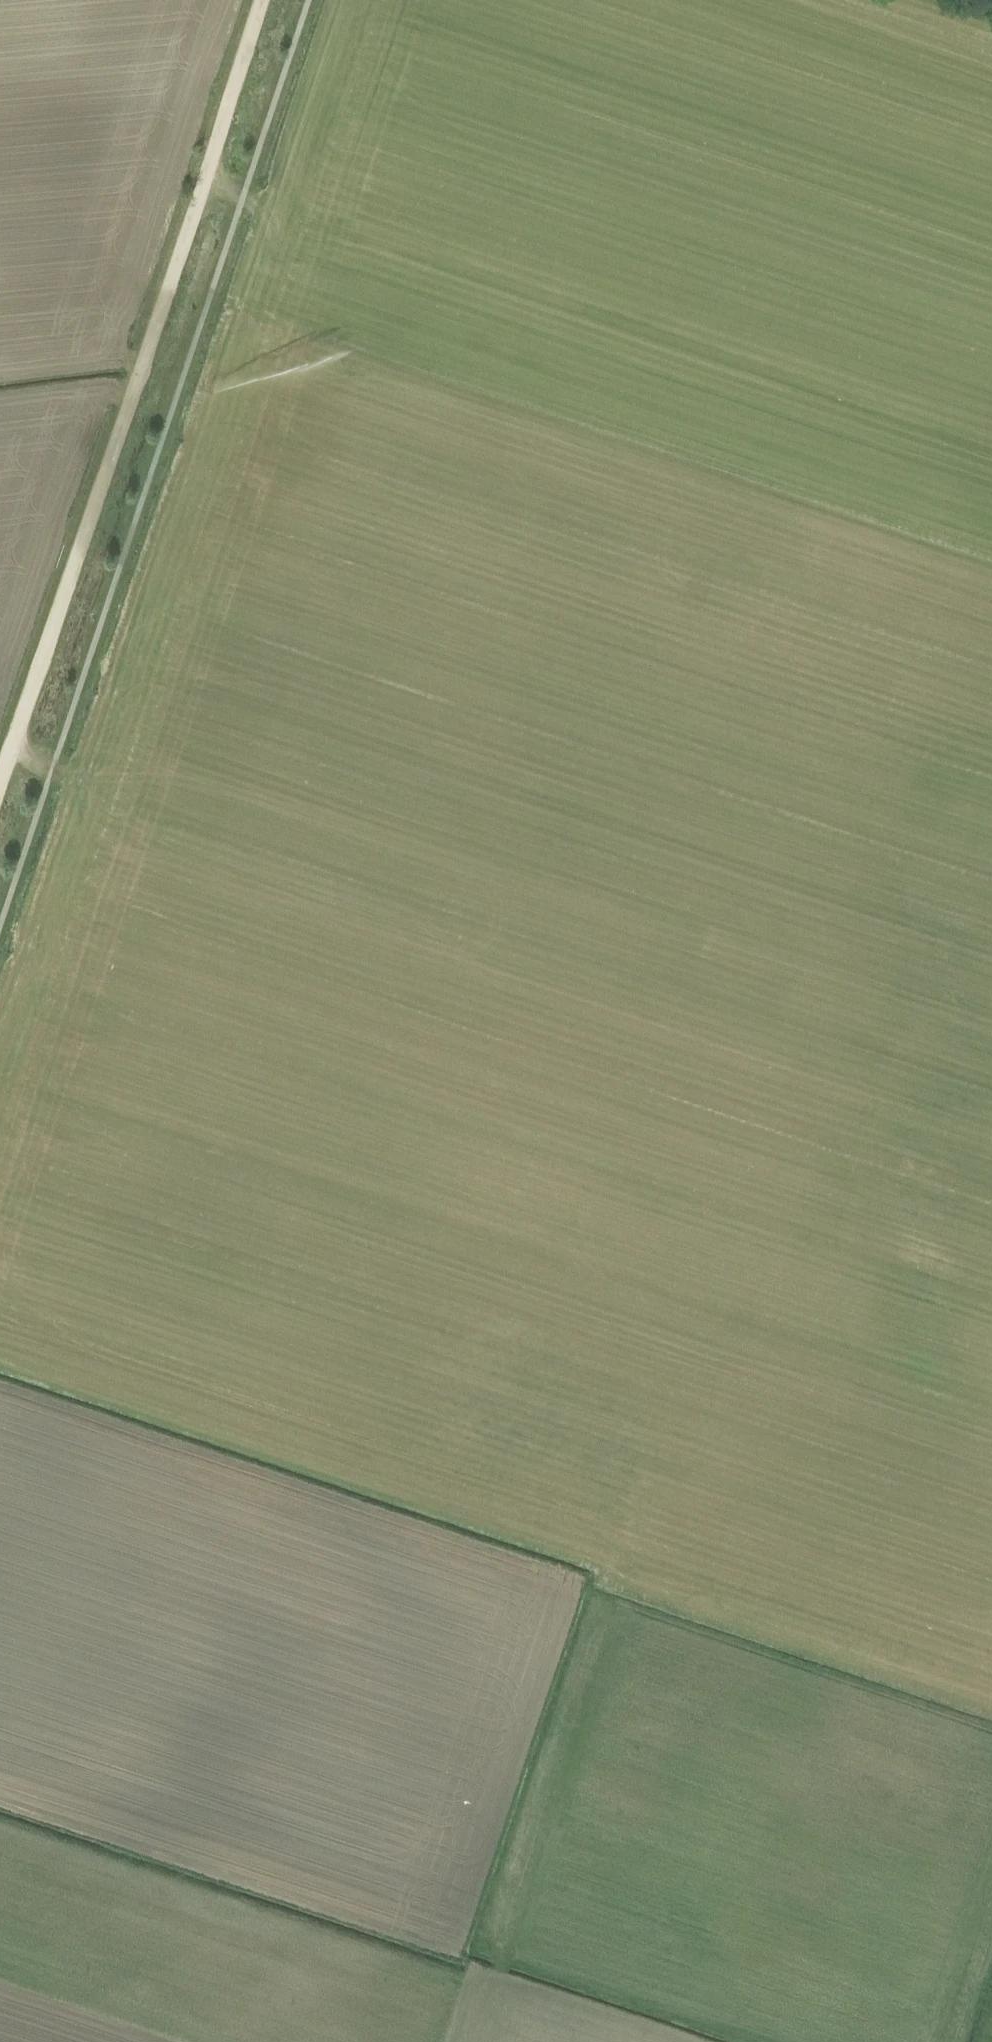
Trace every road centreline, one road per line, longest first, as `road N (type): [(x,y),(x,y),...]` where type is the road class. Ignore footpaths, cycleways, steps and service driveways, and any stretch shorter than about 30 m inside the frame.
road 1 (track): [(0,785),(261,0)]

